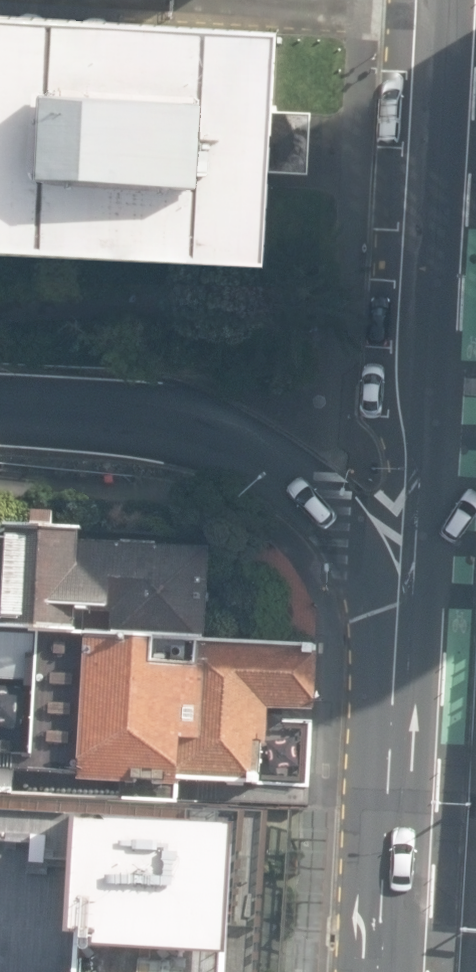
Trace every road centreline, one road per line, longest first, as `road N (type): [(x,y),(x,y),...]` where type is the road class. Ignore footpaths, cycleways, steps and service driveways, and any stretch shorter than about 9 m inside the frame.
road 1 (motorway): [(394,714),(386,608),(323,507),(271,460),(200,432),(134,420),(0,413)]
road 2 (secondary): [(432,525),(446,0)]
road 3 (secondary): [(379,971),(394,714)]
road 4 (secondary): [(394,714),(428,614),(432,525)]

